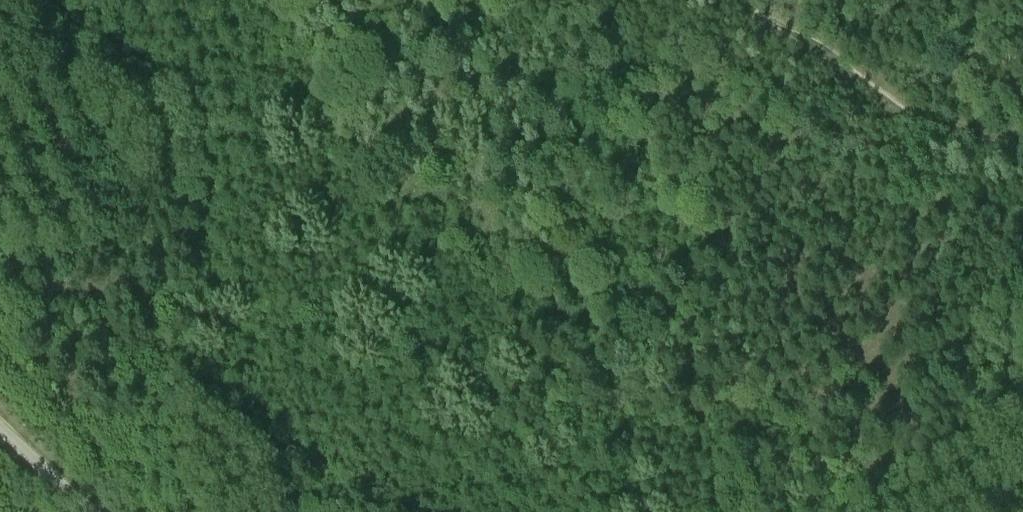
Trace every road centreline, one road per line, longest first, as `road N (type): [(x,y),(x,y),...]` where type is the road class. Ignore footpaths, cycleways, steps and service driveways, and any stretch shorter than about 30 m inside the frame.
road 1 (track): [(0,430),(88,511)]

